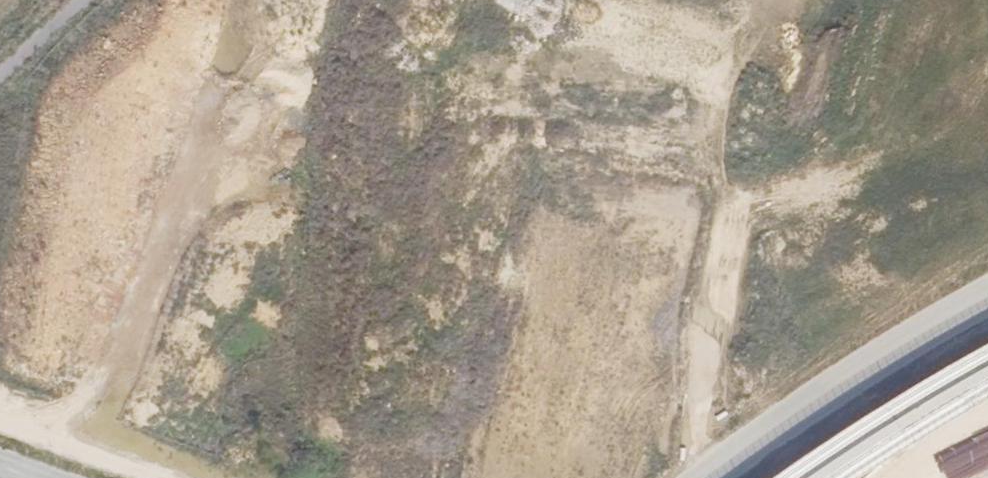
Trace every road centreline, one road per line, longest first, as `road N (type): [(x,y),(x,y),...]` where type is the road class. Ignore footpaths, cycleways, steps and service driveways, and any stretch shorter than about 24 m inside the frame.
road 1 (tertiary): [(708,477),(903,346),(987,299)]
road 2 (track): [(0,419),(171,477)]

